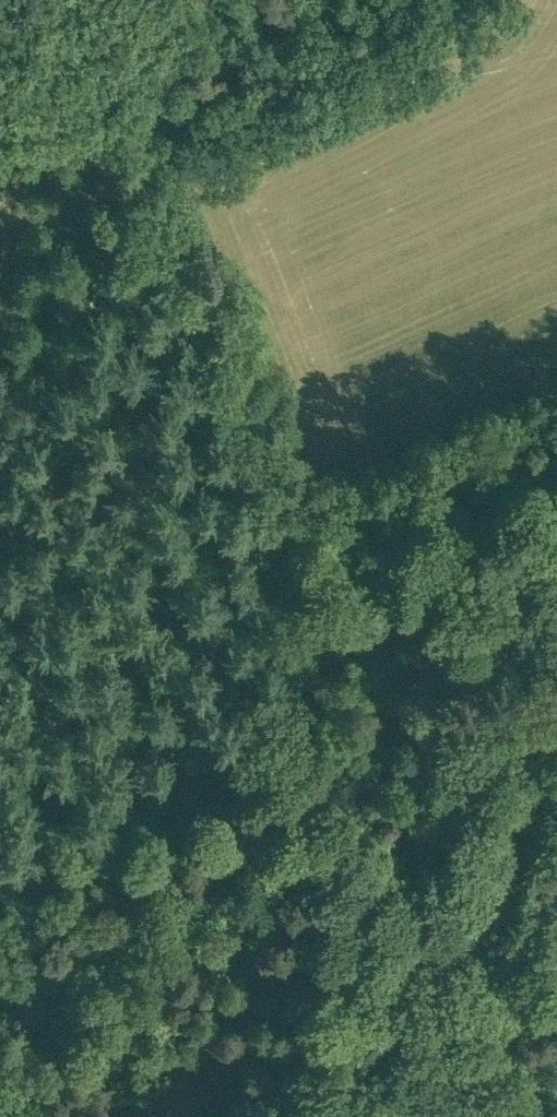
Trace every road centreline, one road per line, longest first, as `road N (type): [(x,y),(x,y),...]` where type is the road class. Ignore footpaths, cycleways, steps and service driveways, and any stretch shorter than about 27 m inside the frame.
road 1 (track): [(556,514),(440,581),(305,600),(477,1116)]
road 2 (track): [(194,0),(144,157),(169,182),(233,437),(305,600)]
road 3 (track): [(0,888),(328,656)]
road 4 (track): [(144,157),(73,351),(0,469)]
road 5 (track): [(144,157),(219,86),(364,0)]

